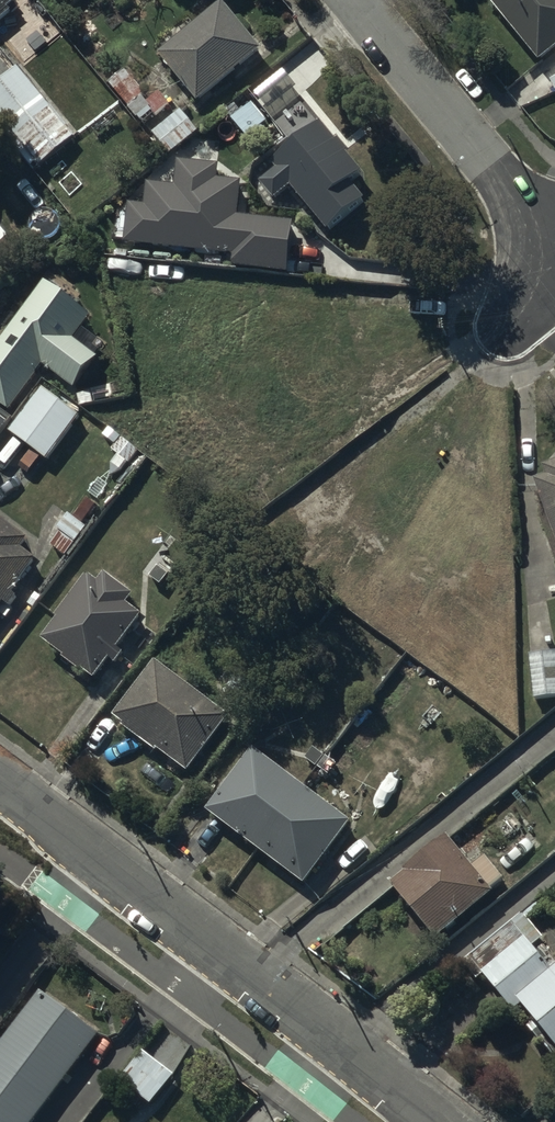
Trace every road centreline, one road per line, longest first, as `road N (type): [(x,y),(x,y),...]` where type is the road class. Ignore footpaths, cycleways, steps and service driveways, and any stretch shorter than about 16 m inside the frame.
road 1 (residential): [(554,733),(257,978)]
road 2 (unclassified): [(0,785),(257,978)]
road 3 (residential): [(554,226),(357,0)]
road 4 (unclassified): [(257,978),(439,1121)]

